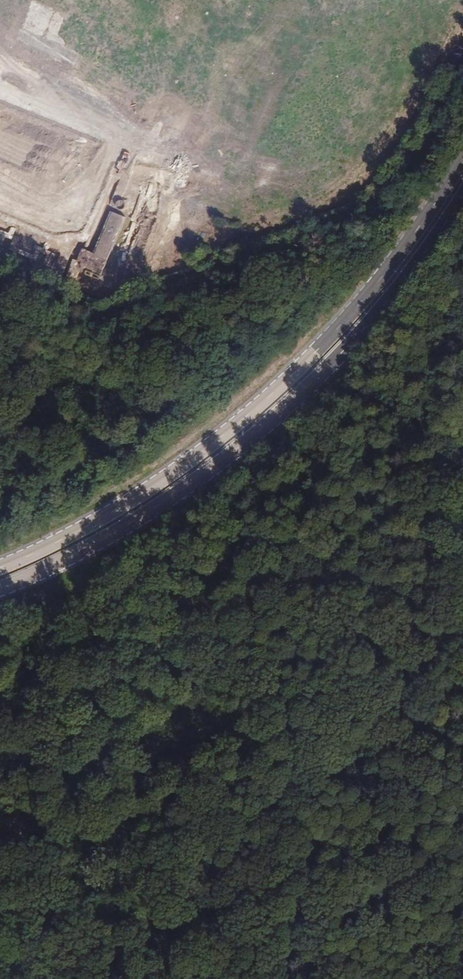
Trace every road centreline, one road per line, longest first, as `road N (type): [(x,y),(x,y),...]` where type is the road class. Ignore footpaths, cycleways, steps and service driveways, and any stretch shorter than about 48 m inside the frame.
road 1 (track): [(67,978),(123,897),(140,835),(138,737),(147,711),(196,659),(215,584),(281,557),(315,502),(344,475),(462,473)]
road 2 (secondary): [(462,152),(399,256),(273,392),(117,510),(0,567)]
road 3 (secondary): [(0,587),(121,530),(214,468),(358,335),(462,197)]

